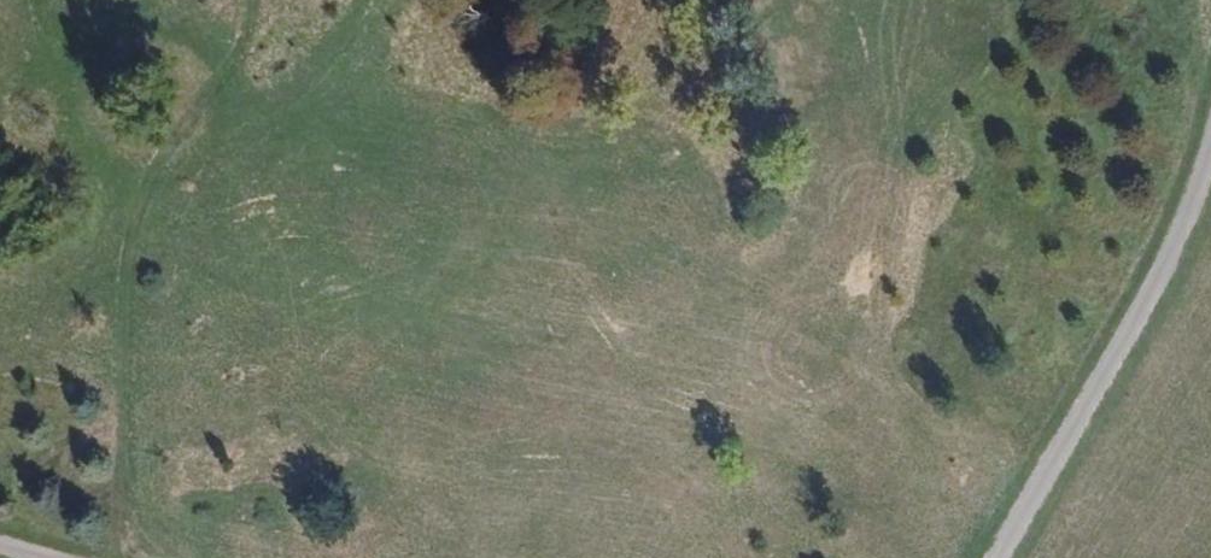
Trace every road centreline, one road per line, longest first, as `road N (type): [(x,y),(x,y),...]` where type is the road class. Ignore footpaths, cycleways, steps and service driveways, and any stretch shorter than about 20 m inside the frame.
road 1 (track): [(189,0),(207,84),(196,126),(139,195),(124,239),(123,358),(134,450),(121,516),(94,557)]

